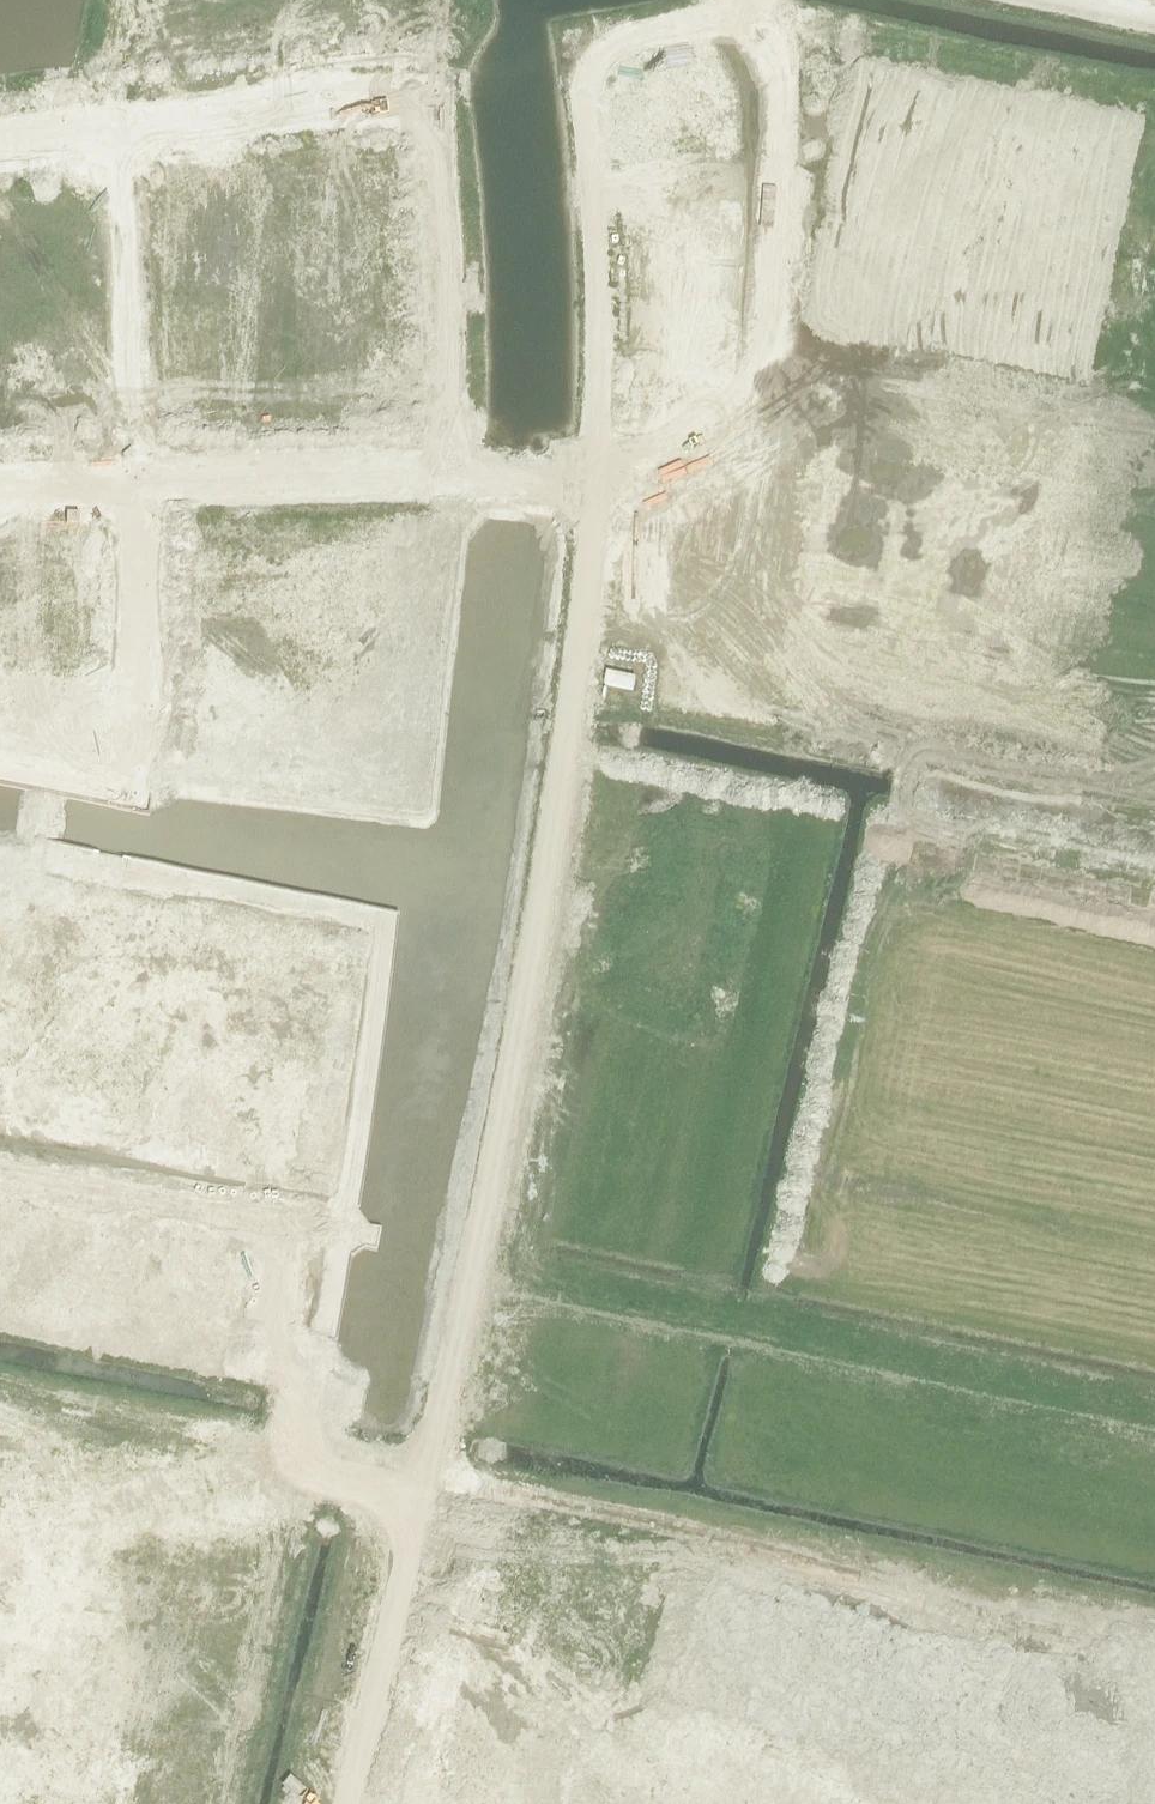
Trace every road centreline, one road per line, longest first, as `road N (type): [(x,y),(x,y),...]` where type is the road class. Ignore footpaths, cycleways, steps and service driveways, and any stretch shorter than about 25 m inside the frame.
road 1 (residential): [(420,1502),(533,941),(575,682),(593,479)]
road 2 (residential): [(444,464),(452,386),(449,197),(436,84),(194,109),(0,141)]
road 3 (residential): [(62,858),(368,924),(327,1237)]
road 4 (residential): [(139,472),(143,647),(128,779),(102,796),(0,774)]
road 5 (residential): [(593,479),(600,290),(585,103)]
road 6 (residential): [(327,1237),(295,1469),(420,1502)]
road 7 (residential): [(0,1164),(327,1237)]
road 8 (residential): [(343,1803),(420,1502)]
road 9 (residential): [(139,472),(444,464)]
road 10 (track): [(585,103),(595,44),(733,14),(751,0)]
road 11 (residential): [(444,464),(593,479)]
road 12 (residential): [(0,476),(139,472)]
road 13 (unclassified): [(1154,27),(1028,0)]

